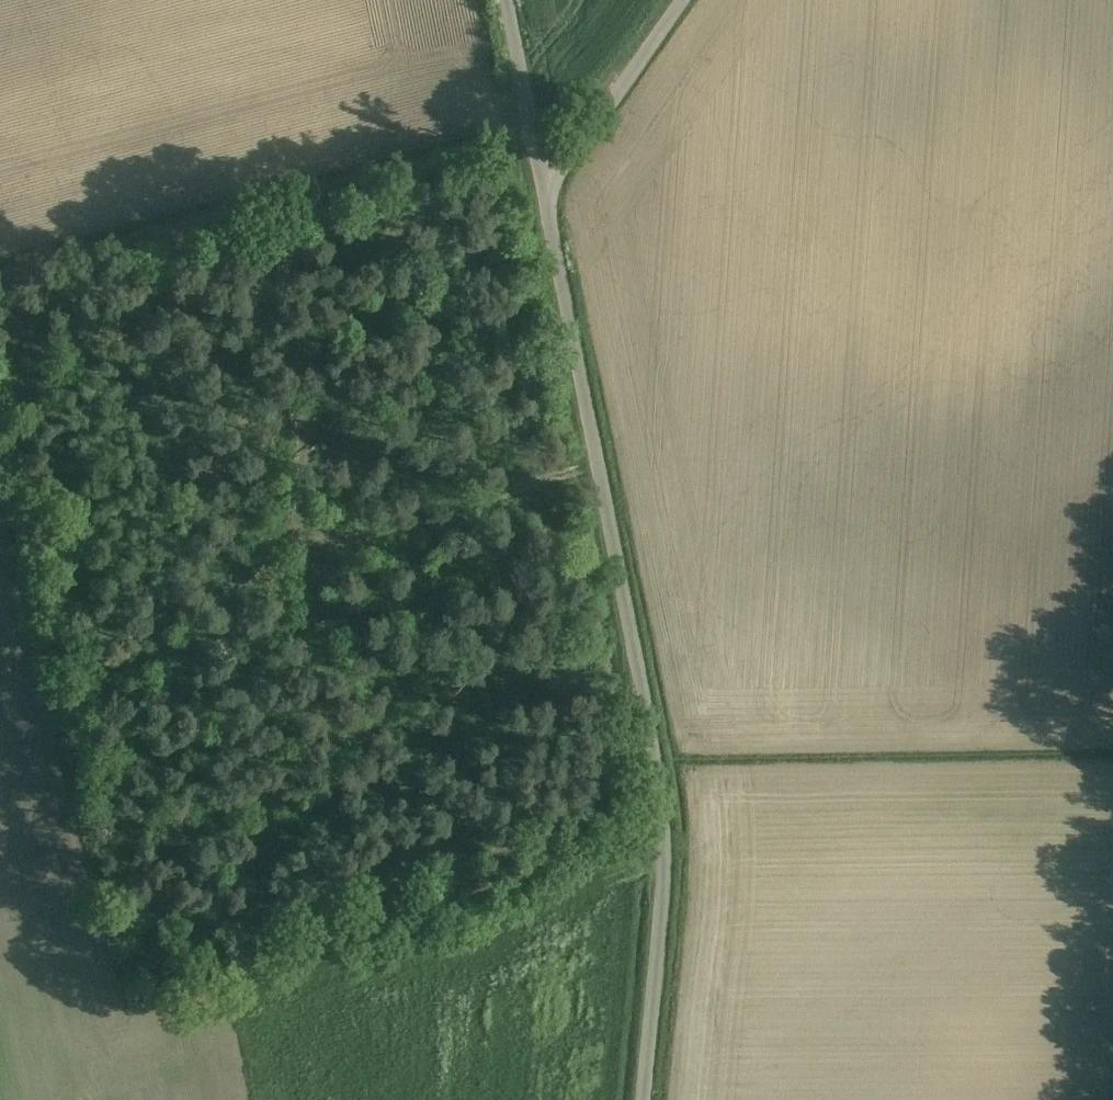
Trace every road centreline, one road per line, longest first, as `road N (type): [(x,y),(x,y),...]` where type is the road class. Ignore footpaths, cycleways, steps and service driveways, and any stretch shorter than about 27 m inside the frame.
road 1 (unclassified): [(649,1099),(672,877),(660,743),(552,184)]
road 2 (unclassified): [(552,184),(679,0)]
road 3 (unclassified): [(552,184),(516,0)]

